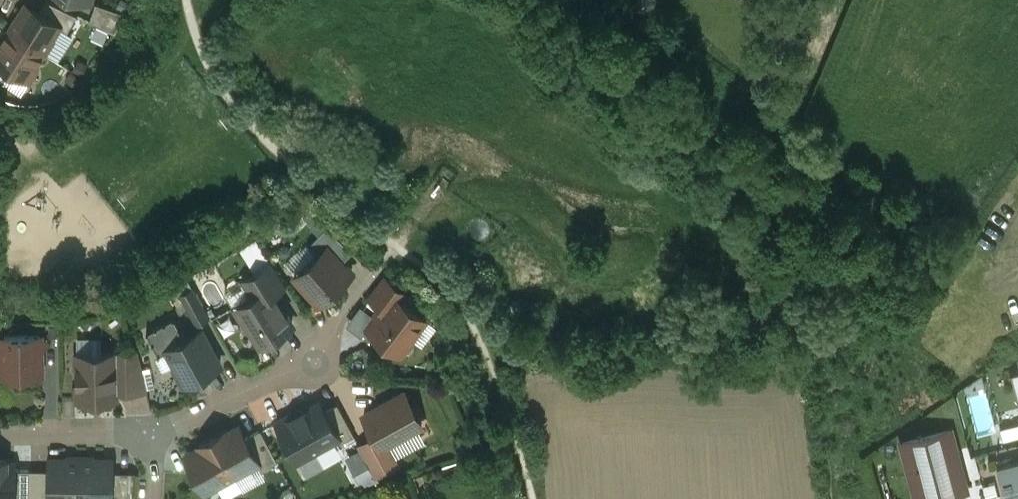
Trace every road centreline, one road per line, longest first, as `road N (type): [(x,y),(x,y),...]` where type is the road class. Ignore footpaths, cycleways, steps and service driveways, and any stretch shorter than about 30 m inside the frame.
road 1 (residential): [(400,245),(316,363),(148,433)]
road 2 (residential): [(148,433),(0,432)]

